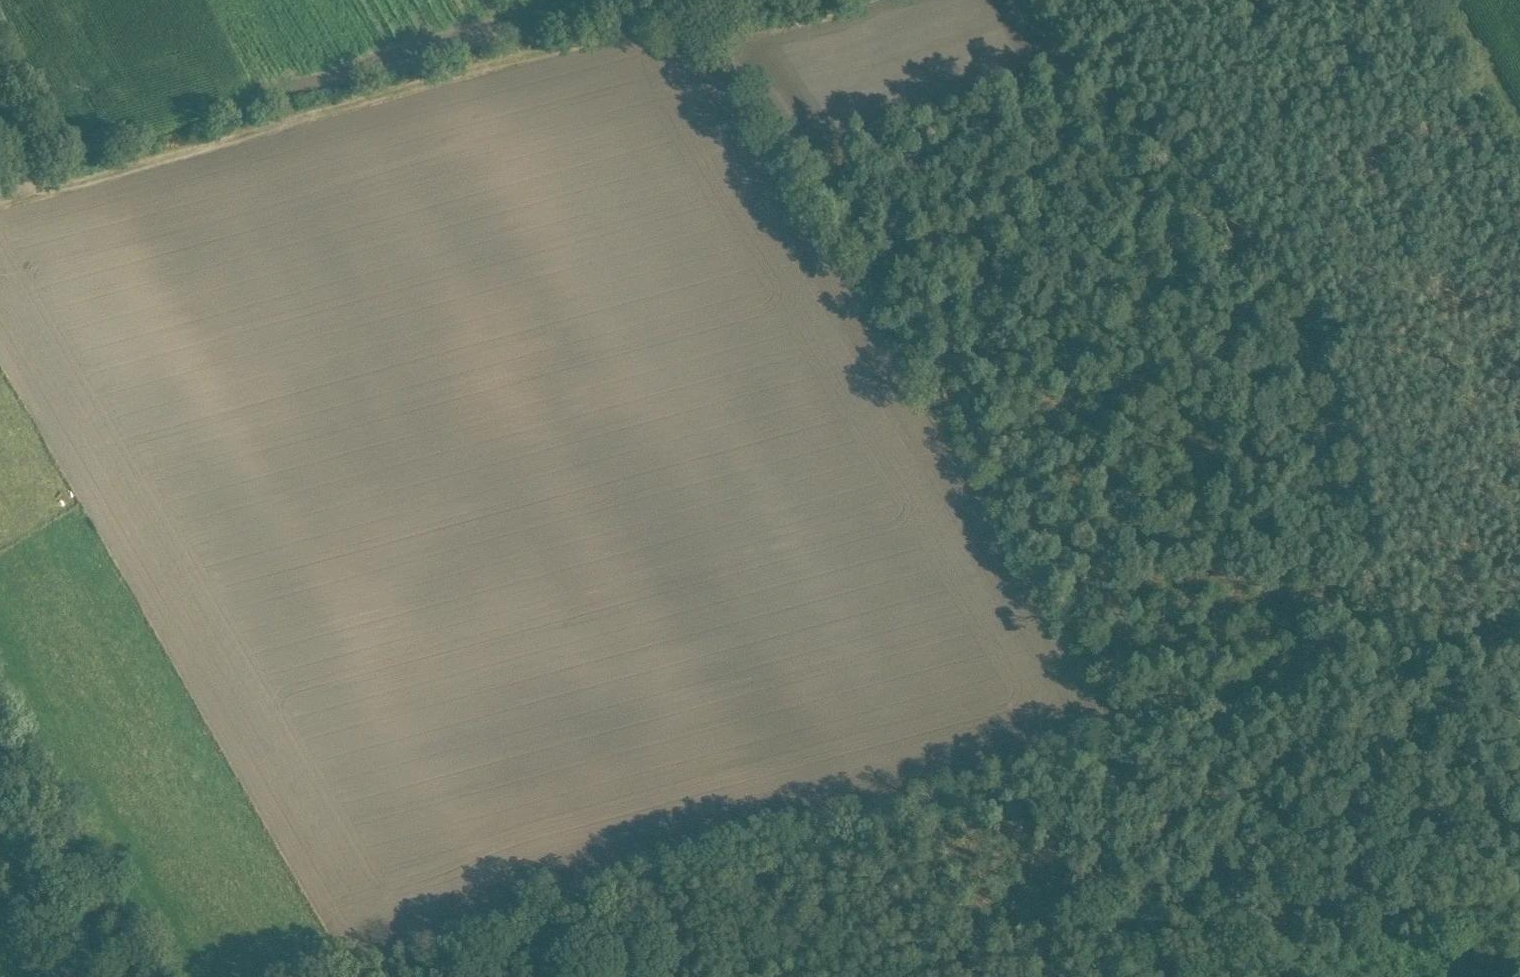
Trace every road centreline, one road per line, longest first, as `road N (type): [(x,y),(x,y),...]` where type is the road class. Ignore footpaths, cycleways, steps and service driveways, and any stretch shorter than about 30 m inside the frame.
road 1 (track): [(718,0),(35,191)]
road 2 (track): [(1519,155),(1428,0)]

